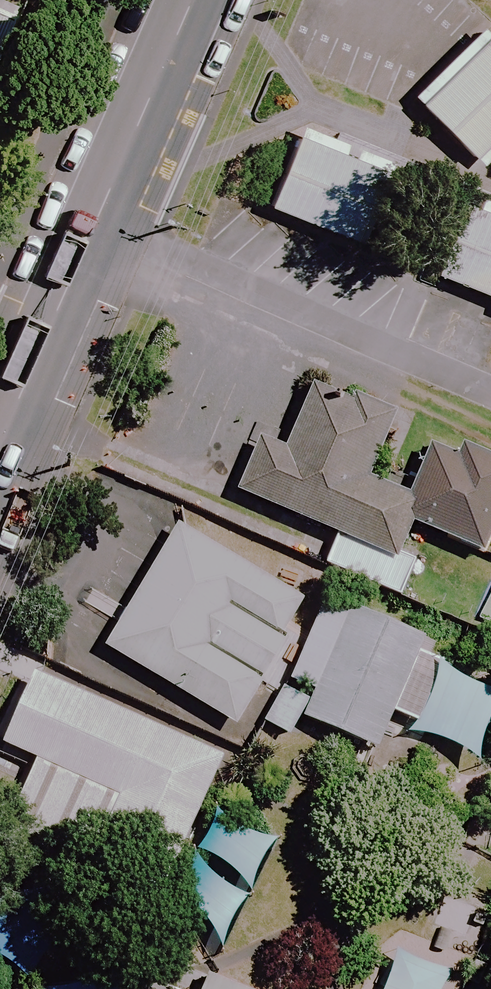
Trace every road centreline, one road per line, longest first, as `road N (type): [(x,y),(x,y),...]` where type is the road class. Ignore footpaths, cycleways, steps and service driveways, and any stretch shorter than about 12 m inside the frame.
road 1 (tertiary): [(0,436),(191,0)]

